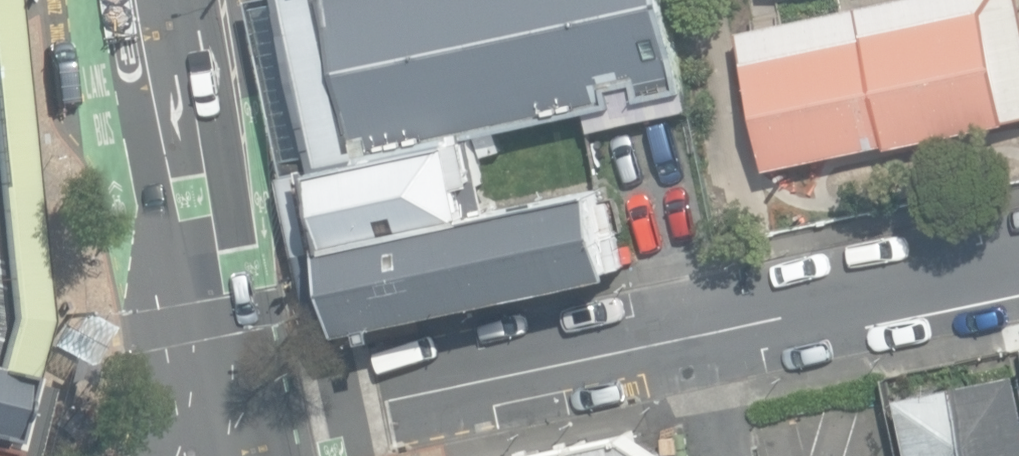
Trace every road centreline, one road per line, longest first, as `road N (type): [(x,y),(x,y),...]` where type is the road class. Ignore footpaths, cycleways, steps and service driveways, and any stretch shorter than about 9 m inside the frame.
road 1 (residential): [(1018,269),(341,411),(256,455)]
road 2 (secondary): [(156,0),(179,167),(235,455)]

